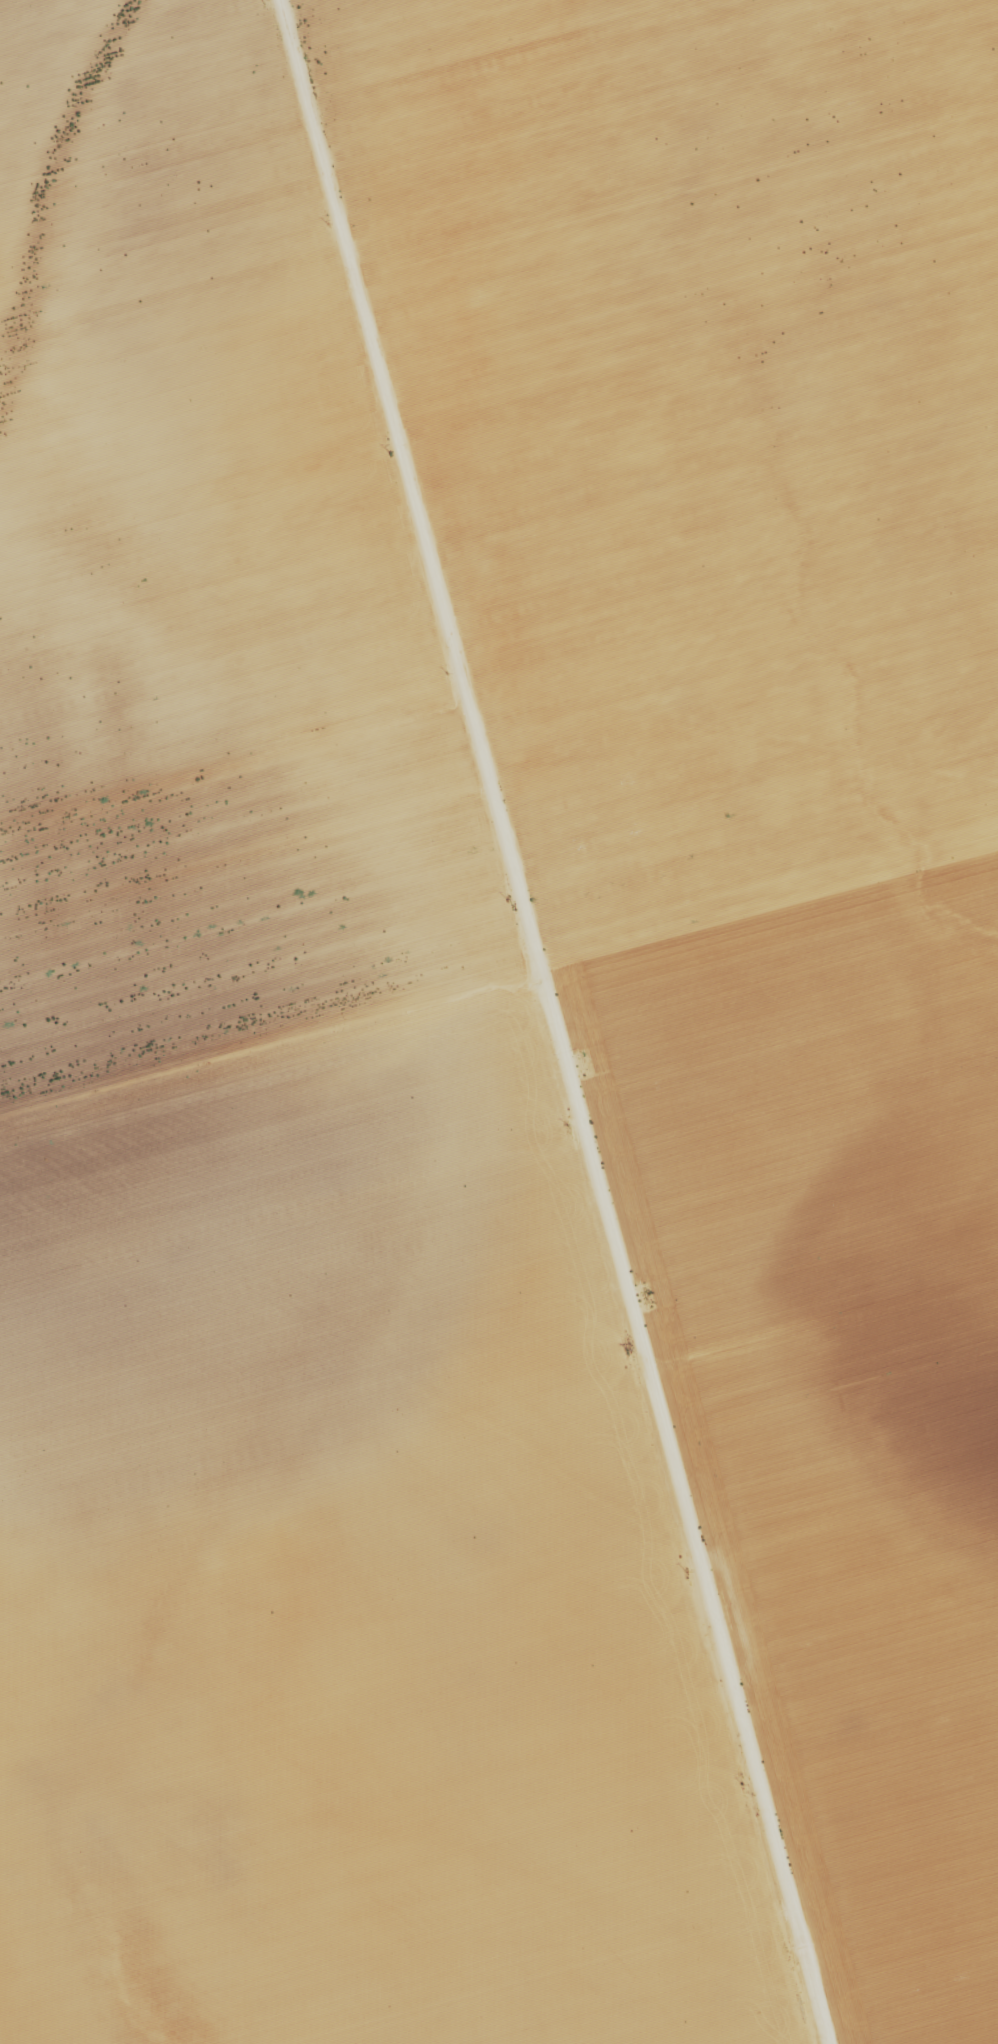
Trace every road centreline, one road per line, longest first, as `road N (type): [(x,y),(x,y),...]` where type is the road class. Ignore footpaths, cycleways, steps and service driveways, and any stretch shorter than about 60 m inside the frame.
road 1 (track): [(814,2043),(270,0)]

